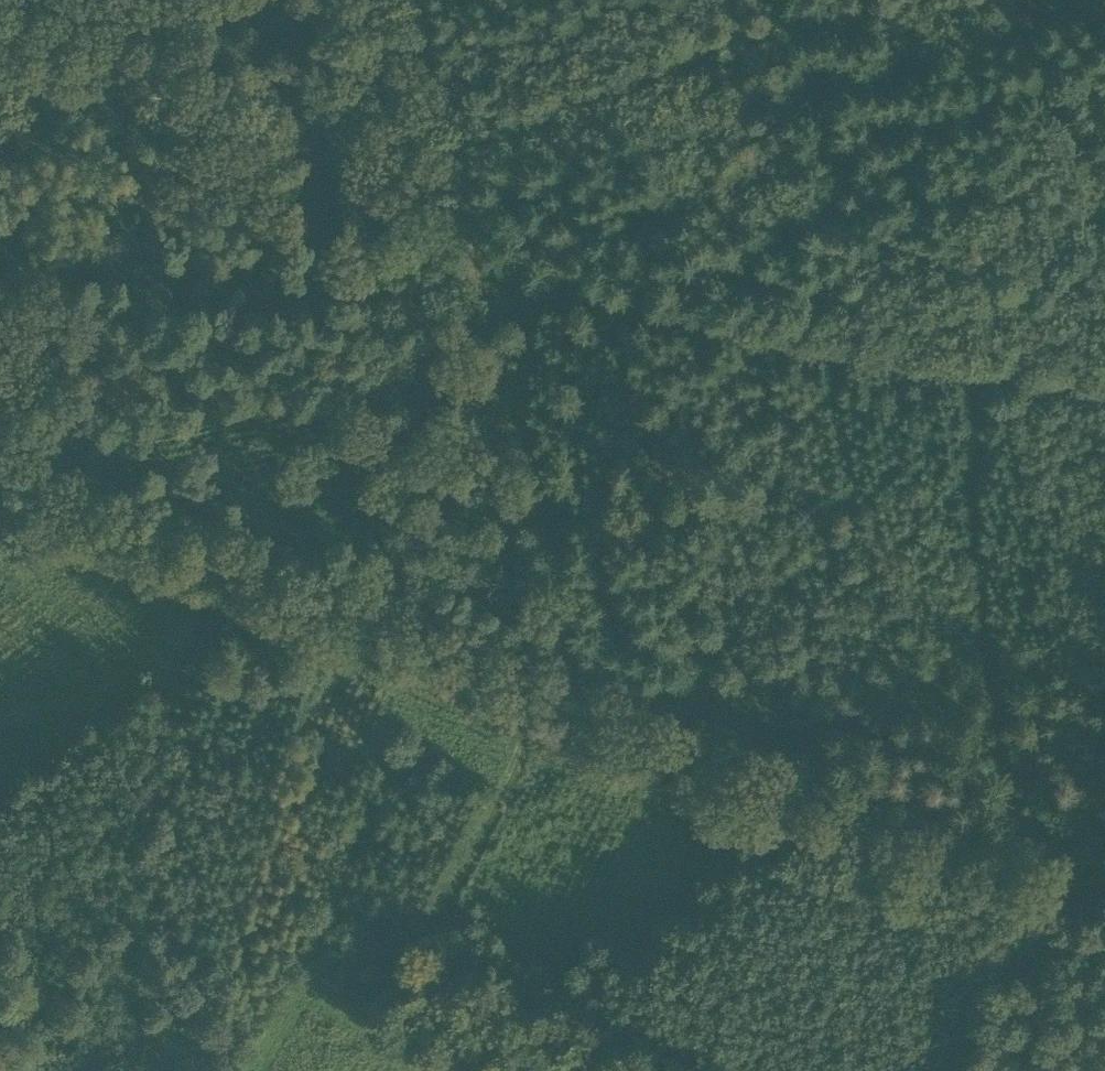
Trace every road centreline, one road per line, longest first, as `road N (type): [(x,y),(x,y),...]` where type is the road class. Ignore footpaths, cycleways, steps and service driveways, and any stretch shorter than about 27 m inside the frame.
road 1 (track): [(413,0),(474,273),(506,312),(1104,420)]
road 2 (track): [(582,667),(1104,878)]
road 3 (track): [(582,667),(514,651),(214,532)]
road 4 (track): [(506,312),(533,472),(582,667)]
road 5 (track): [(1025,0),(1104,240)]

